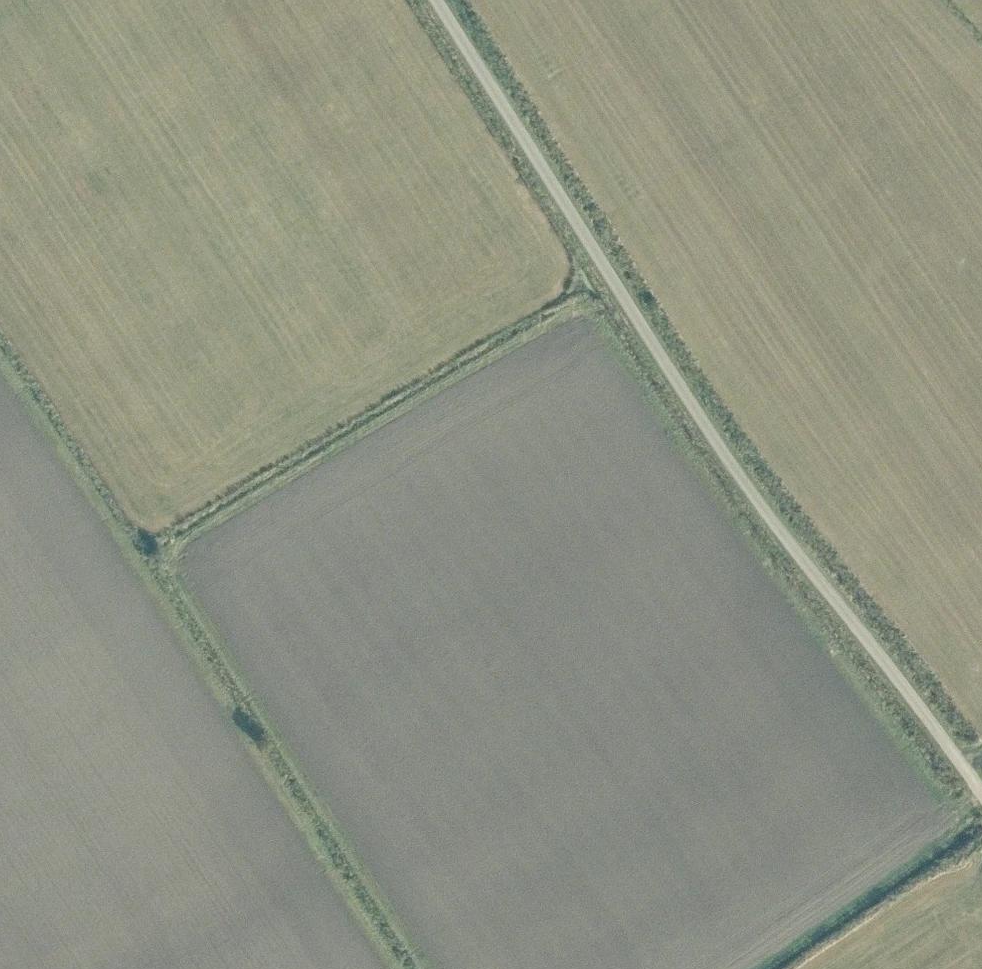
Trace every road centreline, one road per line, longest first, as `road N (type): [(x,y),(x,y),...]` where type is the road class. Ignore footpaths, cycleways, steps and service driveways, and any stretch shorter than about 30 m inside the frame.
road 1 (unclassified): [(437,0),(605,272),(793,543),(981,790)]

